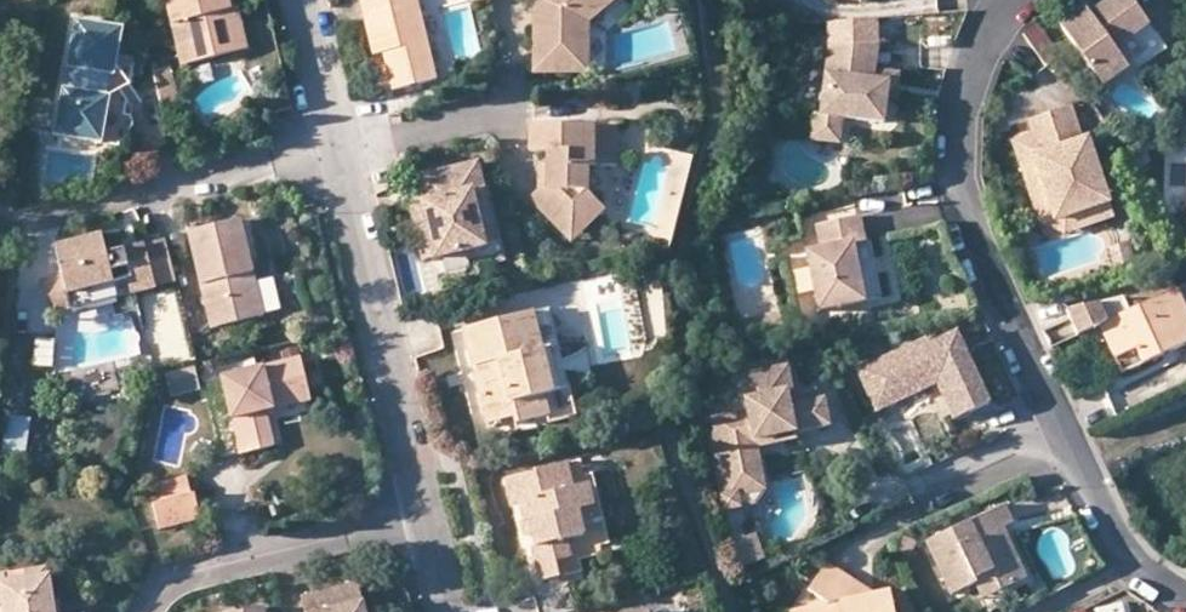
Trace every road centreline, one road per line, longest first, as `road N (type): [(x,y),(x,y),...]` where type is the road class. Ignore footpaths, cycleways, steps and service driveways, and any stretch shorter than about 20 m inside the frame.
road 1 (residential): [(1185,602),(1134,566),(964,206),(962,125),(972,73),(1005,0)]
road 2 (residential): [(335,142),(423,521)]
road 3 (residential): [(141,611),(169,577),(423,521)]
road 4 (residential): [(45,221),(335,142)]
road 5 (residential): [(304,0),(335,142)]

